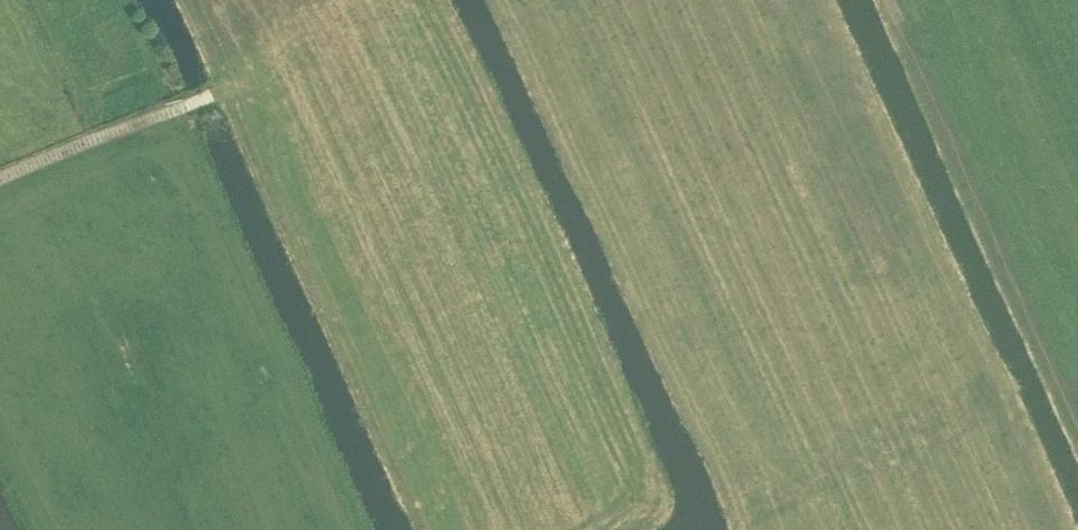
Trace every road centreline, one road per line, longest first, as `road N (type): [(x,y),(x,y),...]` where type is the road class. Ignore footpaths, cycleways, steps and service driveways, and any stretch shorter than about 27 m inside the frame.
road 1 (track): [(0,179),(232,85)]

